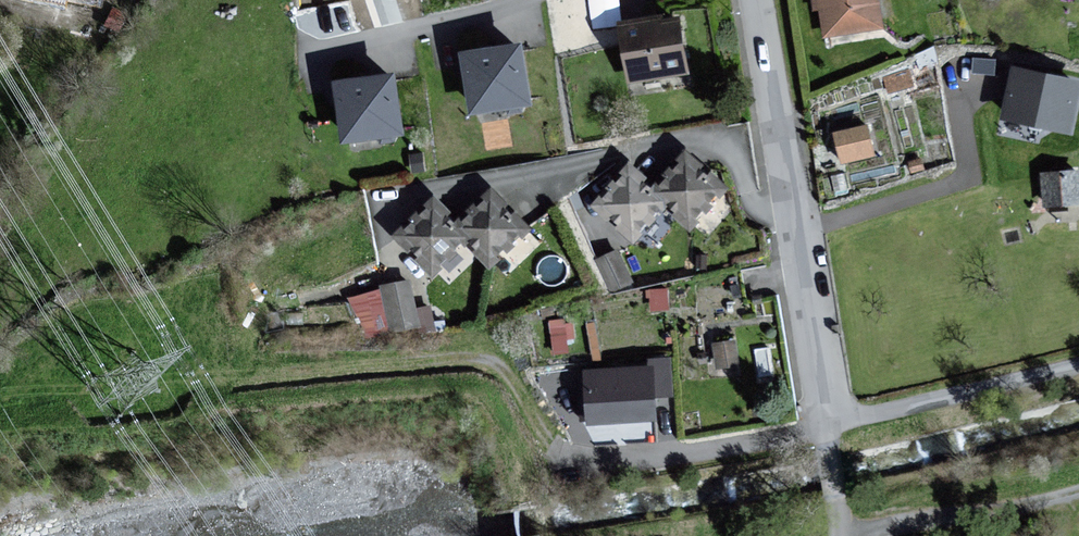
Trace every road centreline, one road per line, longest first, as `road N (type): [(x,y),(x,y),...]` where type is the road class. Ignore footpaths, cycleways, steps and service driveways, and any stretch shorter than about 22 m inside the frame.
road 1 (residential): [(828,425),(756,0)]
road 2 (residential): [(1078,365),(828,425)]
road 3 (track): [(1078,490),(838,531)]
road 4 (residential): [(521,0),(312,56)]

